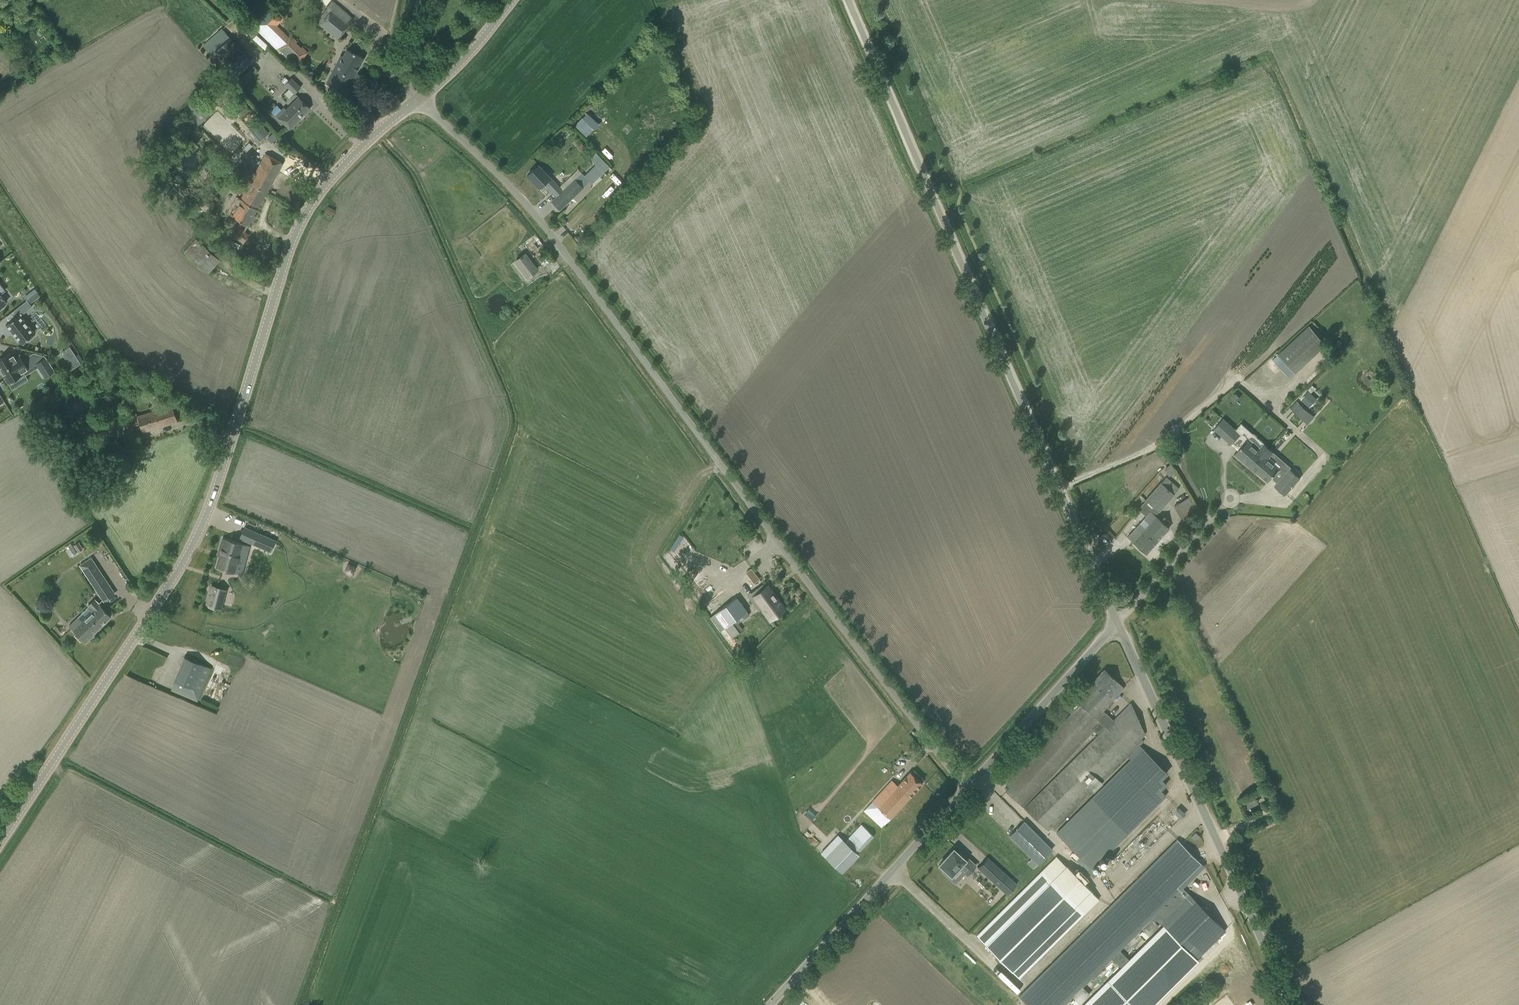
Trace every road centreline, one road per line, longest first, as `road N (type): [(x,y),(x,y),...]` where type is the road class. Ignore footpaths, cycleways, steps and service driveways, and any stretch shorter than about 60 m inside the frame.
road 1 (unclassified): [(966,787),(505,179),(418,101)]
road 2 (tertiary): [(0,841),(206,516),(308,209),(343,166),(418,101)]
road 3 (unclassified): [(1120,621),(849,0)]
road 4 (unclassified): [(1293,1004),(1120,621)]
road 5 (unclassified): [(768,1004),(966,787)]
road 6 (unclassified): [(966,787),(1120,621)]
road 7 (residential): [(1120,621),(1229,499)]
road 8 (tertiary): [(418,101),(512,0)]

